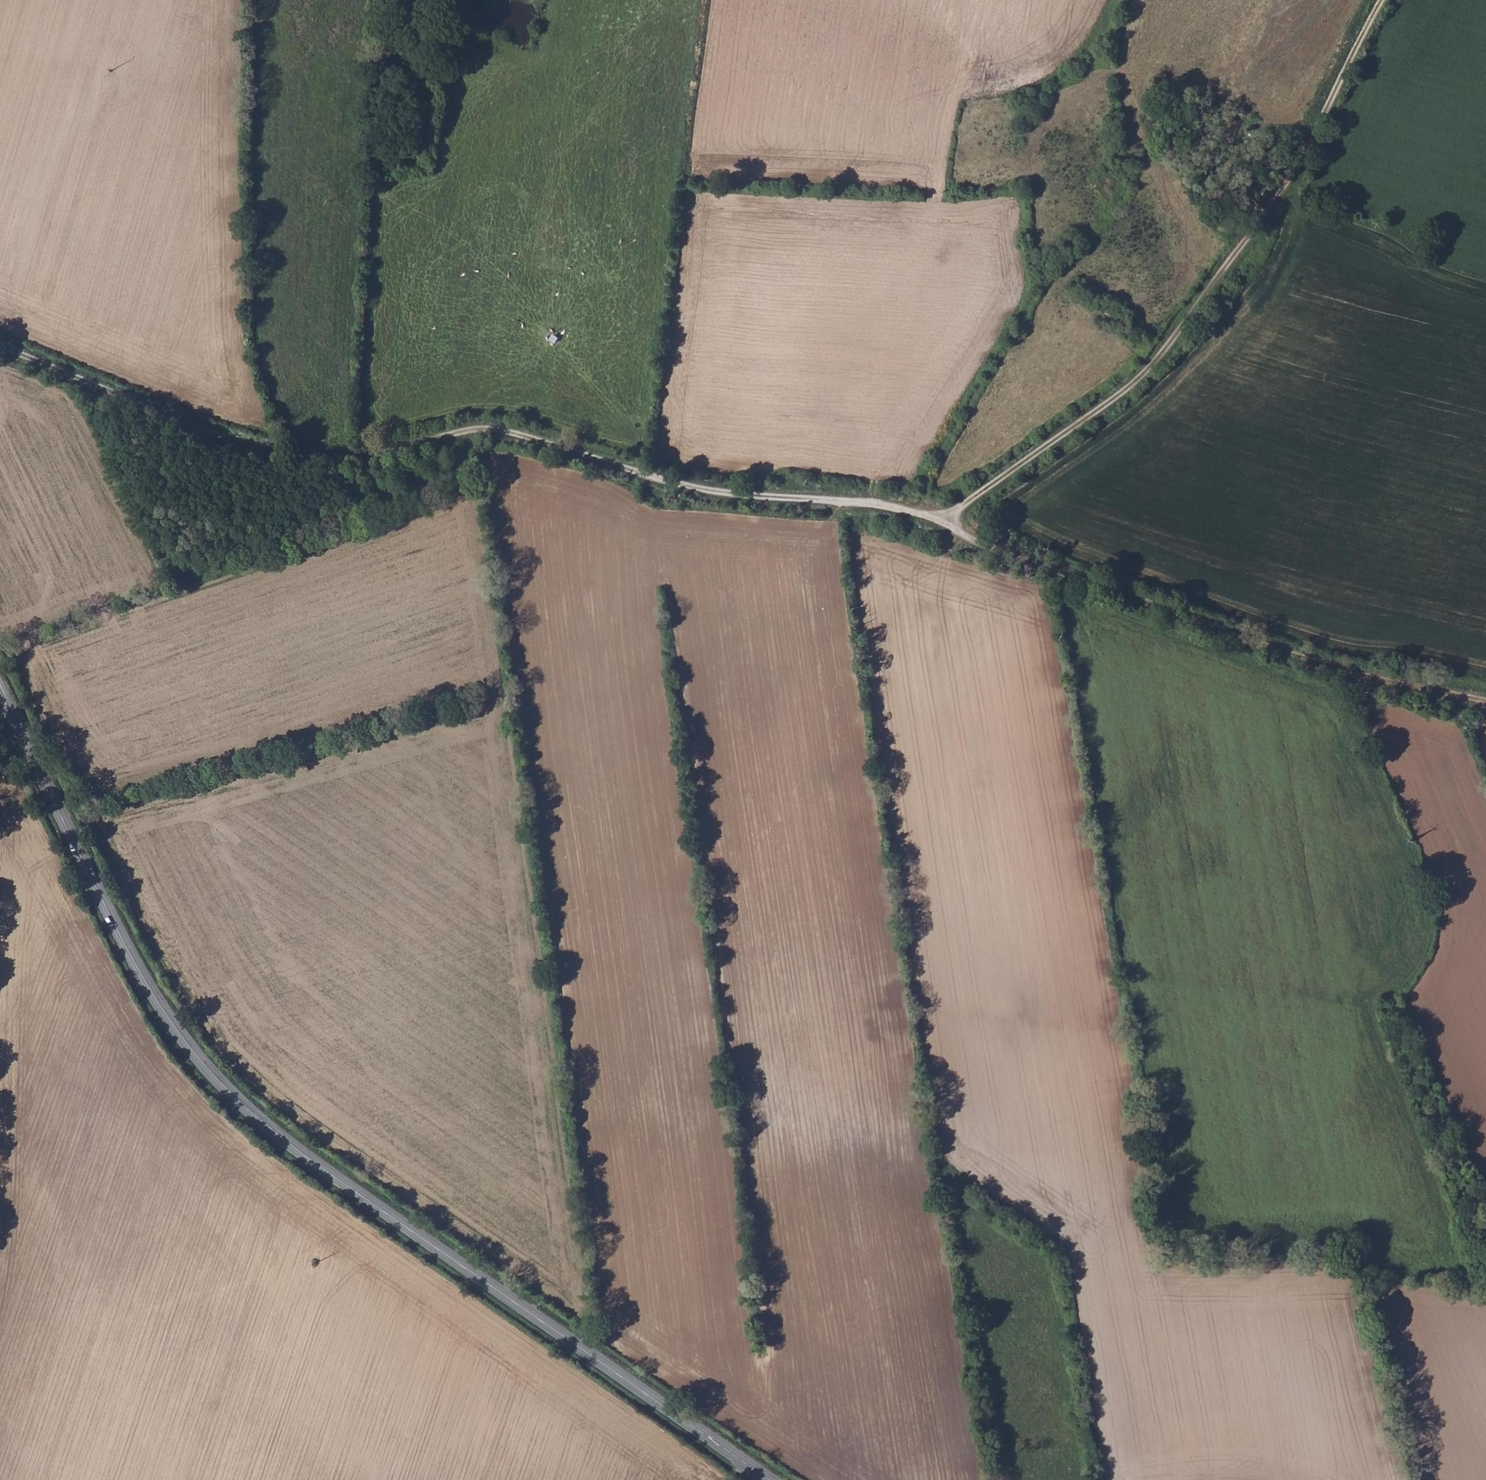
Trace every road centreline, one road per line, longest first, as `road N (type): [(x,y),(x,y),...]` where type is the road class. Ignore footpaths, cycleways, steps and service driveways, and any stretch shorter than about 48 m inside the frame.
road 1 (track): [(1485,700),(1334,666),(910,510),(678,484),(487,429),(357,456),(277,457),(0,346)]
road 2 (secondary): [(0,695),(119,937),(218,1082),(308,1160),(769,1479)]
road 3 (track): [(1379,0),(1290,177),(1153,362),(943,523)]

